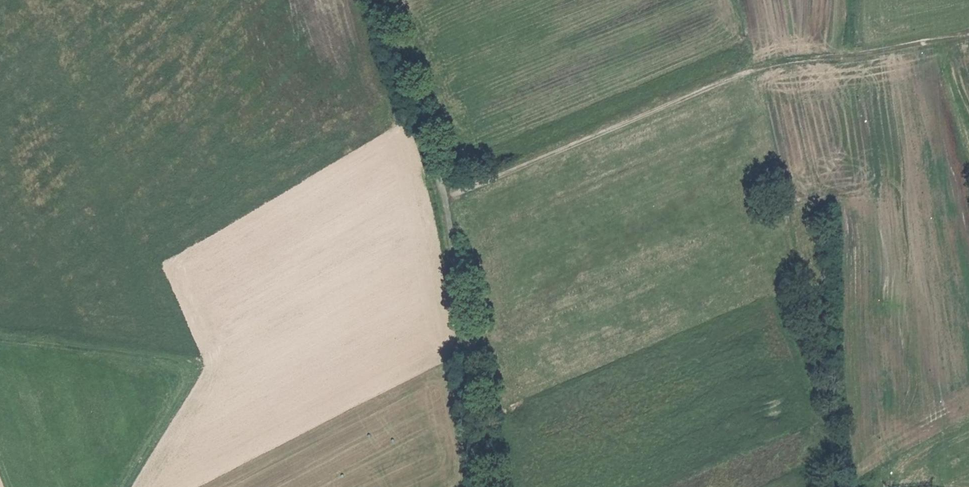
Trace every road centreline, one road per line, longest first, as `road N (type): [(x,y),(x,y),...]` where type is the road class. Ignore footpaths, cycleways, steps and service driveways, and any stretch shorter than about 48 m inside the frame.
road 1 (track): [(380,0),(445,195),(489,486)]
road 2 (track): [(445,195),(763,63)]
road 3 (track): [(125,486),(193,370),(0,342)]
road 4 (track): [(968,30),(763,63)]

